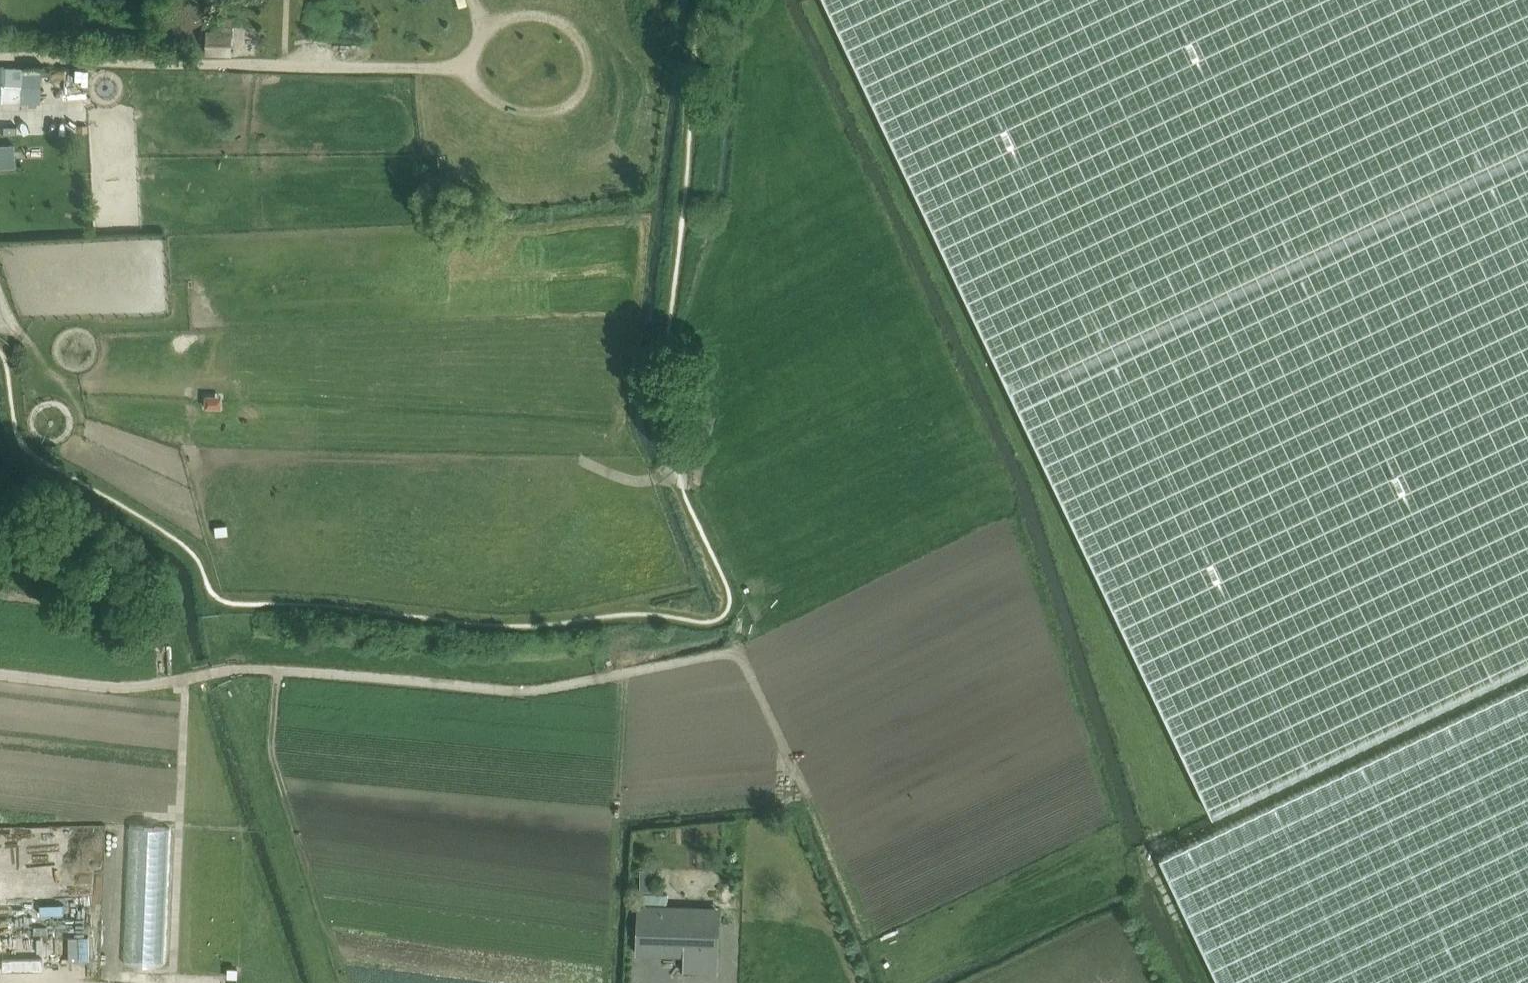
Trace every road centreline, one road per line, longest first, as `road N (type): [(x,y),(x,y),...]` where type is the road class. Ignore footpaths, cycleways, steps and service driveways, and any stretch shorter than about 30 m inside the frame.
road 1 (track): [(0,676),(109,686),(282,668),(516,690),(732,654),(800,791)]

